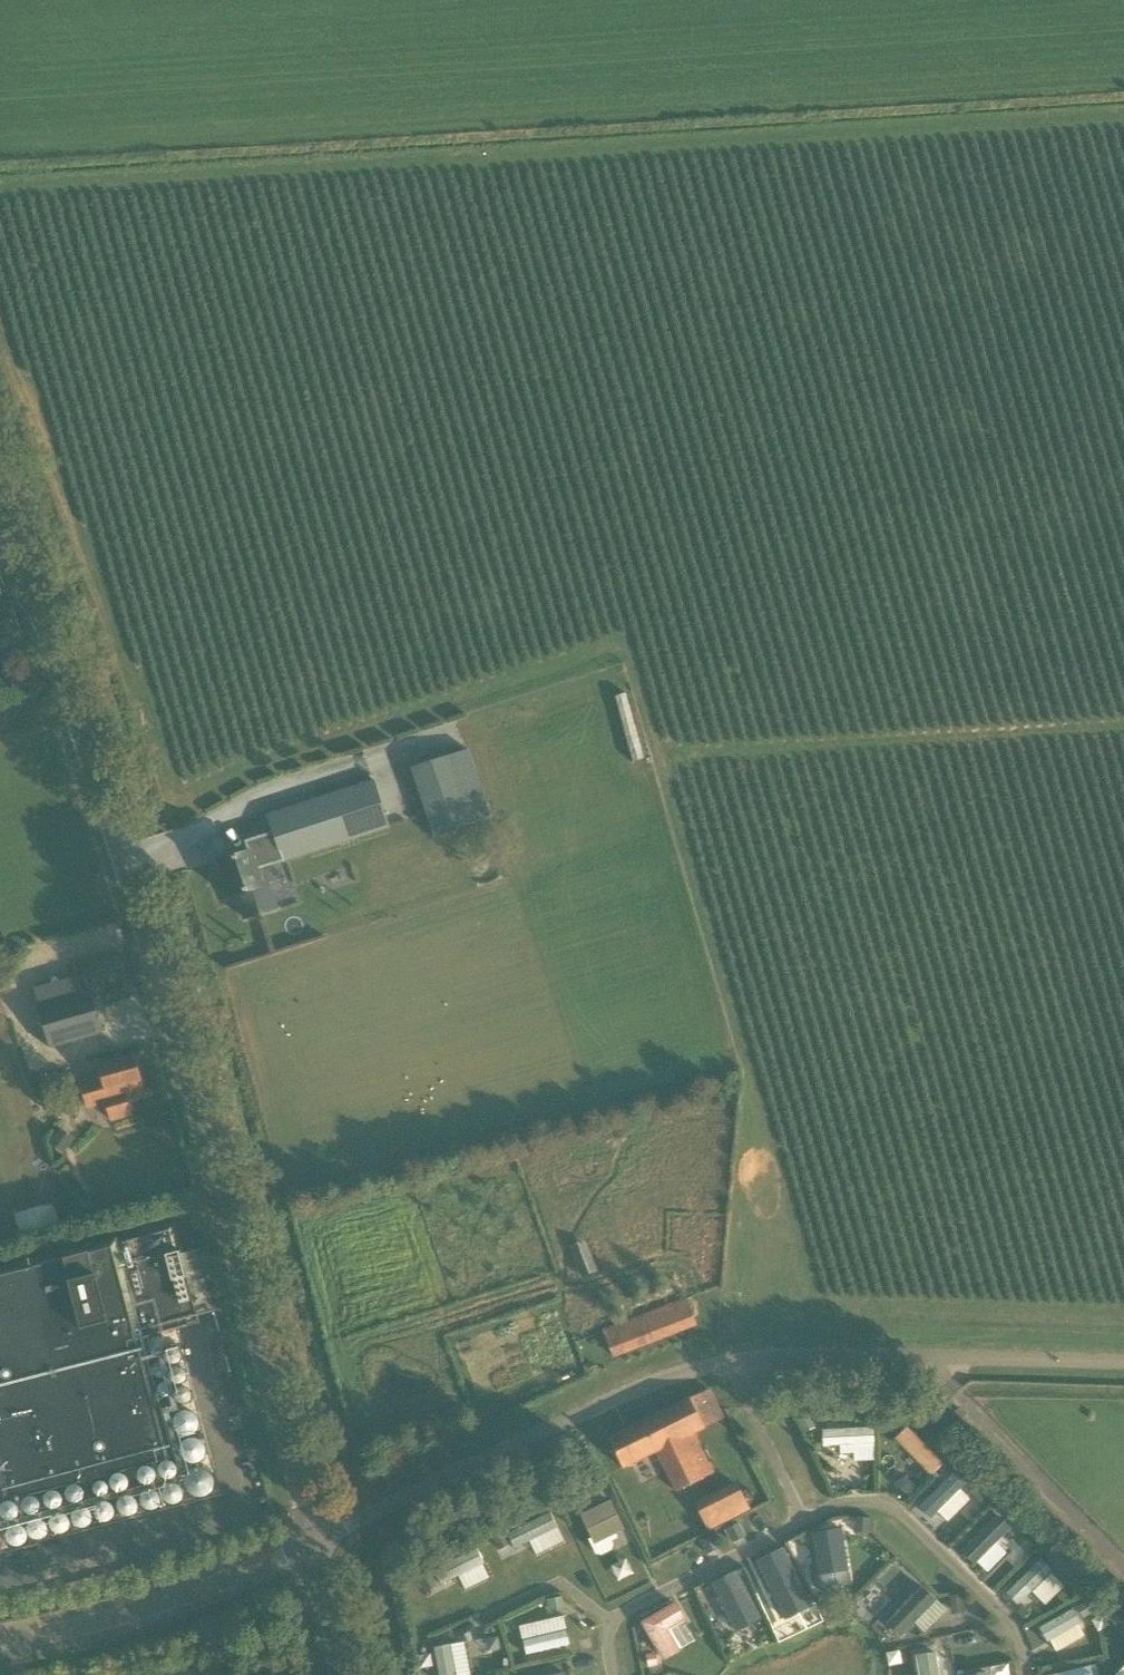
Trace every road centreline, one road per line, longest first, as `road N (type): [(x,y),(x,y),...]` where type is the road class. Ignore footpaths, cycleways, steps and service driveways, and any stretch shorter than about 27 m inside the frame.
road 1 (unclassified): [(314,1555),(266,1357),(139,927),(0,518)]
road 2 (unclassified): [(314,1555),(522,1439),(692,1369),(748,1358),(1123,1363)]
road 3 (unclassified): [(314,1555),(76,1631),(0,1646)]
road 4 (unclassified): [(344,1674),(314,1555)]

